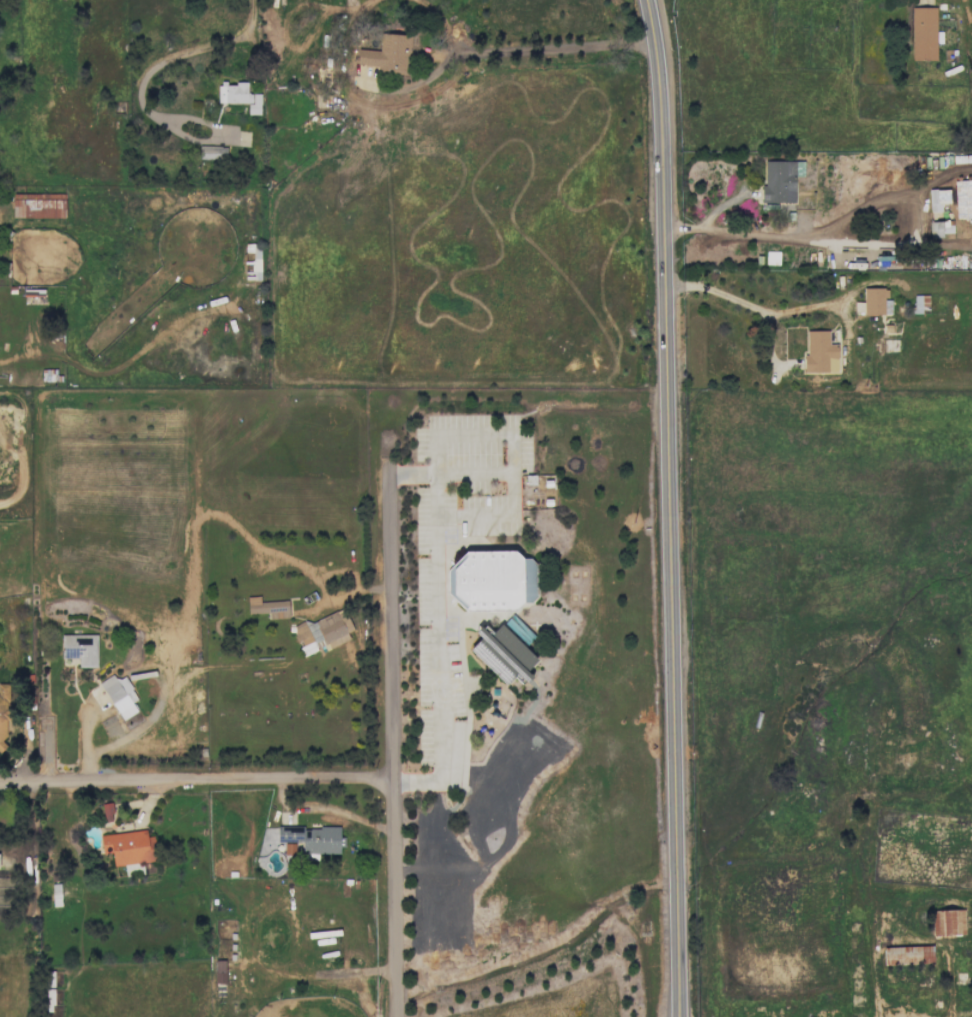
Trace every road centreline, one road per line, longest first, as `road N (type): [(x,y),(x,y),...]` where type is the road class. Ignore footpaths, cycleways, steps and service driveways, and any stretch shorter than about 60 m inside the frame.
road 1 (primary): [(650,0),(665,99),(680,1016)]
road 2 (residential): [(395,1016),(388,381)]
road 3 (residential): [(18,781),(394,771)]

